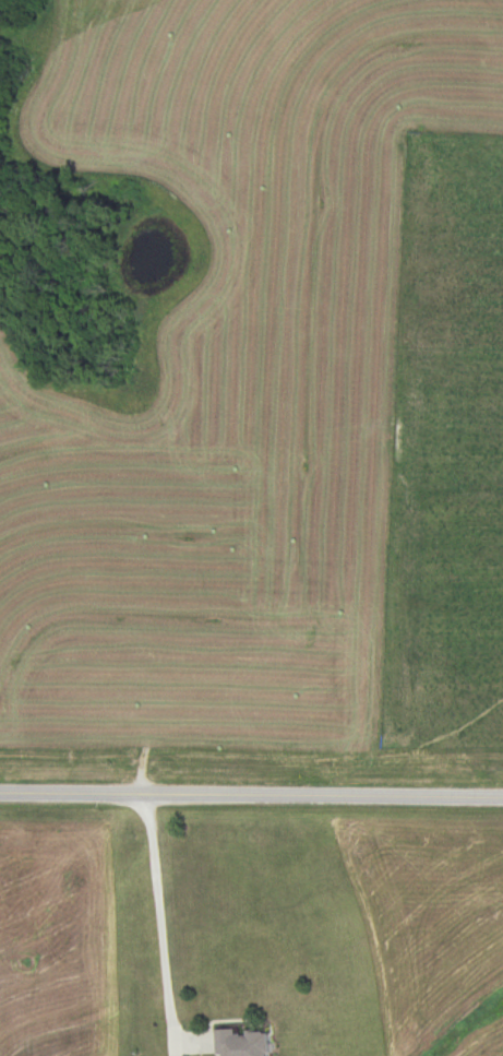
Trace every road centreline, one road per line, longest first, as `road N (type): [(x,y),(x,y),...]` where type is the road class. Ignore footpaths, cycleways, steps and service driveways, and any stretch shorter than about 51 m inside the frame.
road 1 (tertiary): [(0,795),(502,798)]

